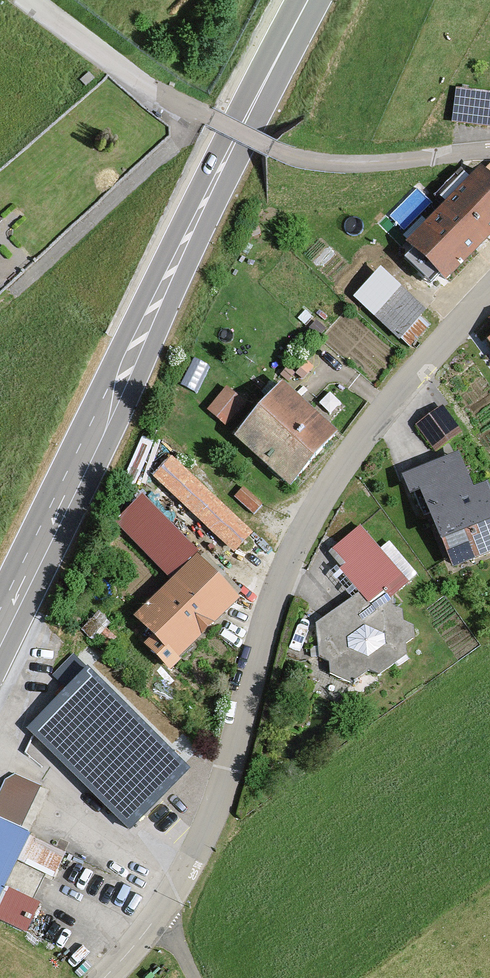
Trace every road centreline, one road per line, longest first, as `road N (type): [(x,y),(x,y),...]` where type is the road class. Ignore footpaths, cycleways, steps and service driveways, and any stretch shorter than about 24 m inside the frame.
road 1 (tertiary): [(110,977),(150,932),(212,819),(285,575),(309,524),(380,417),(489,292)]
road 2 (primary): [(0,634),(310,0)]
road 3 (residential): [(30,0),(157,94),(280,154),(344,162),(489,147)]

